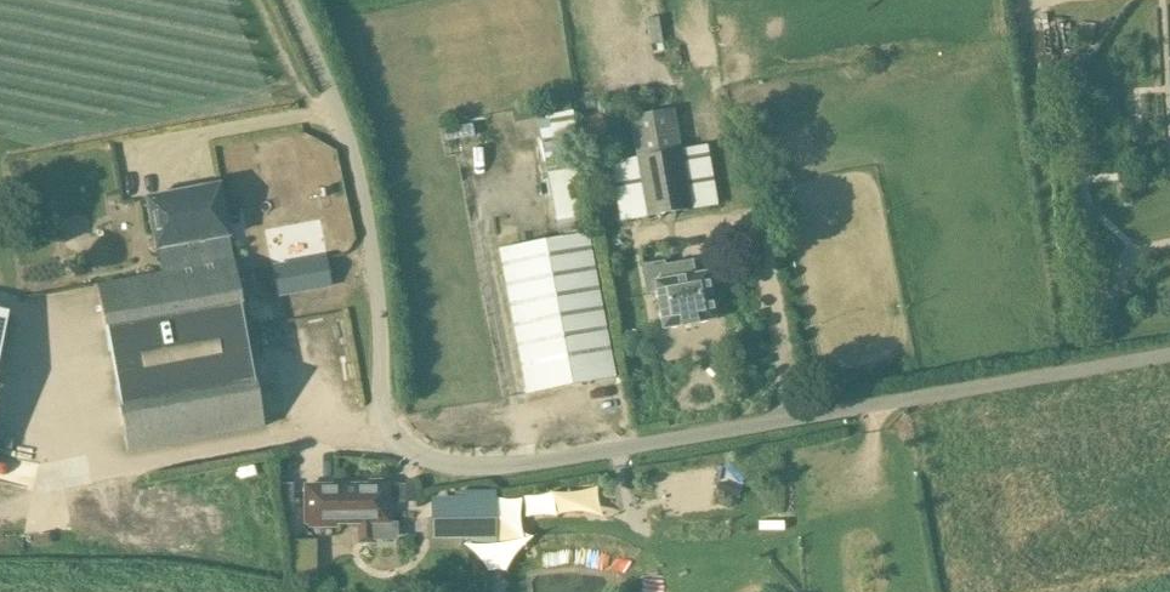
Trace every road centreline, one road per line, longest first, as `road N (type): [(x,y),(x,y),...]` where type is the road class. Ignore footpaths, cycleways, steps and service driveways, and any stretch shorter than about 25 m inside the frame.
road 1 (unclassified): [(1169,356),(477,469),(426,458),(394,440),(383,408),(360,178),(288,0)]

